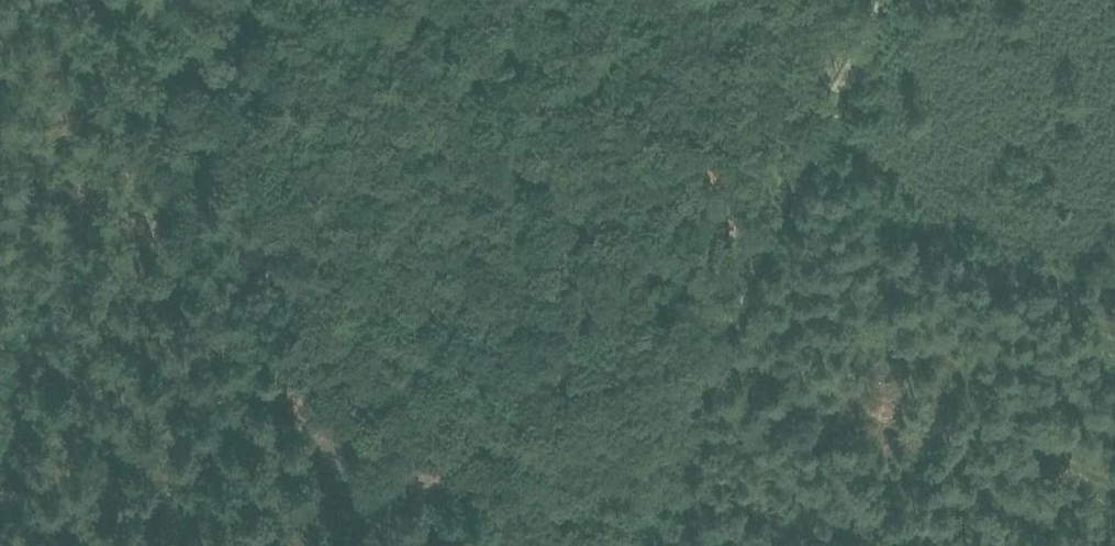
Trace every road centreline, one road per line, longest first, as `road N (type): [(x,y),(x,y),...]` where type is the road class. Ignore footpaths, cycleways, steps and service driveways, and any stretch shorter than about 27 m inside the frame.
road 1 (track): [(618,545),(635,488),(710,330)]

